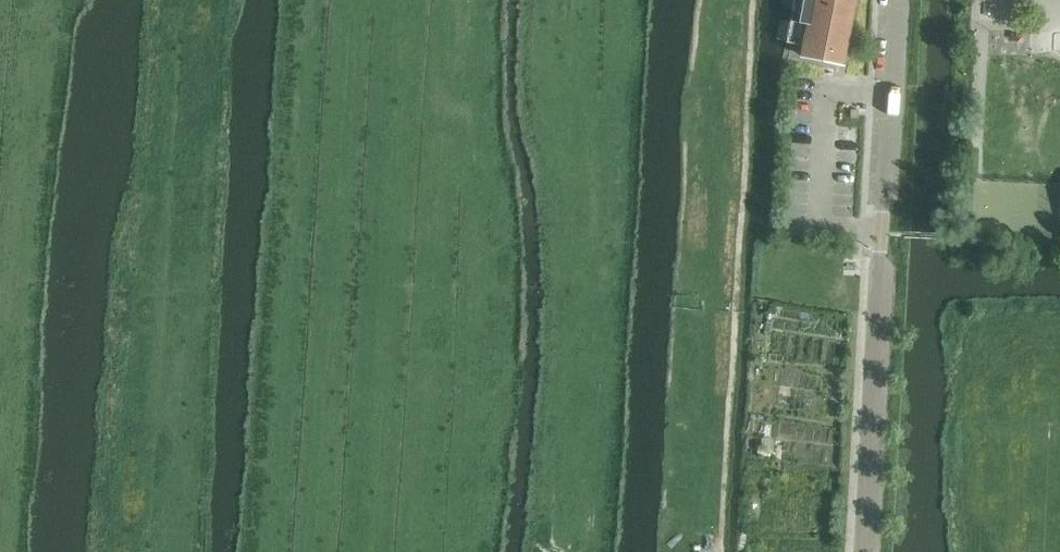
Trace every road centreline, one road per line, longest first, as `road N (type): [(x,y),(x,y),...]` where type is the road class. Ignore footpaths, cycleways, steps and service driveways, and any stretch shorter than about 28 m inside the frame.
road 1 (tertiary): [(865,551),(897,0)]

